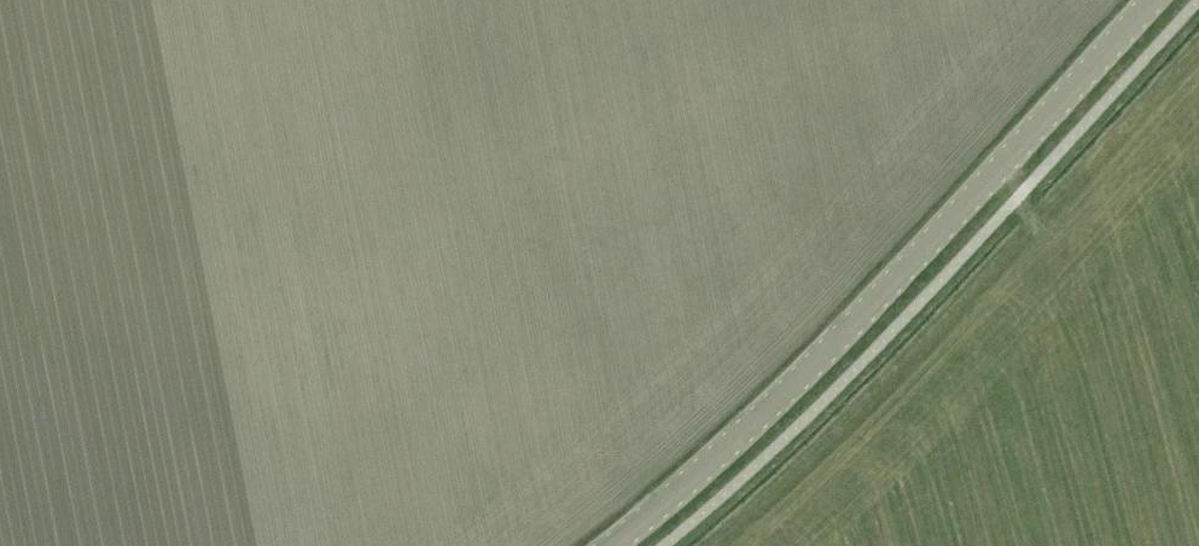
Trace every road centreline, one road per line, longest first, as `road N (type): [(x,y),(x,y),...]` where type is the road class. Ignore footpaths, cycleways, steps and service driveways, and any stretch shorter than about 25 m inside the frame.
road 1 (tertiary): [(612,545),(830,351),(1156,0)]

